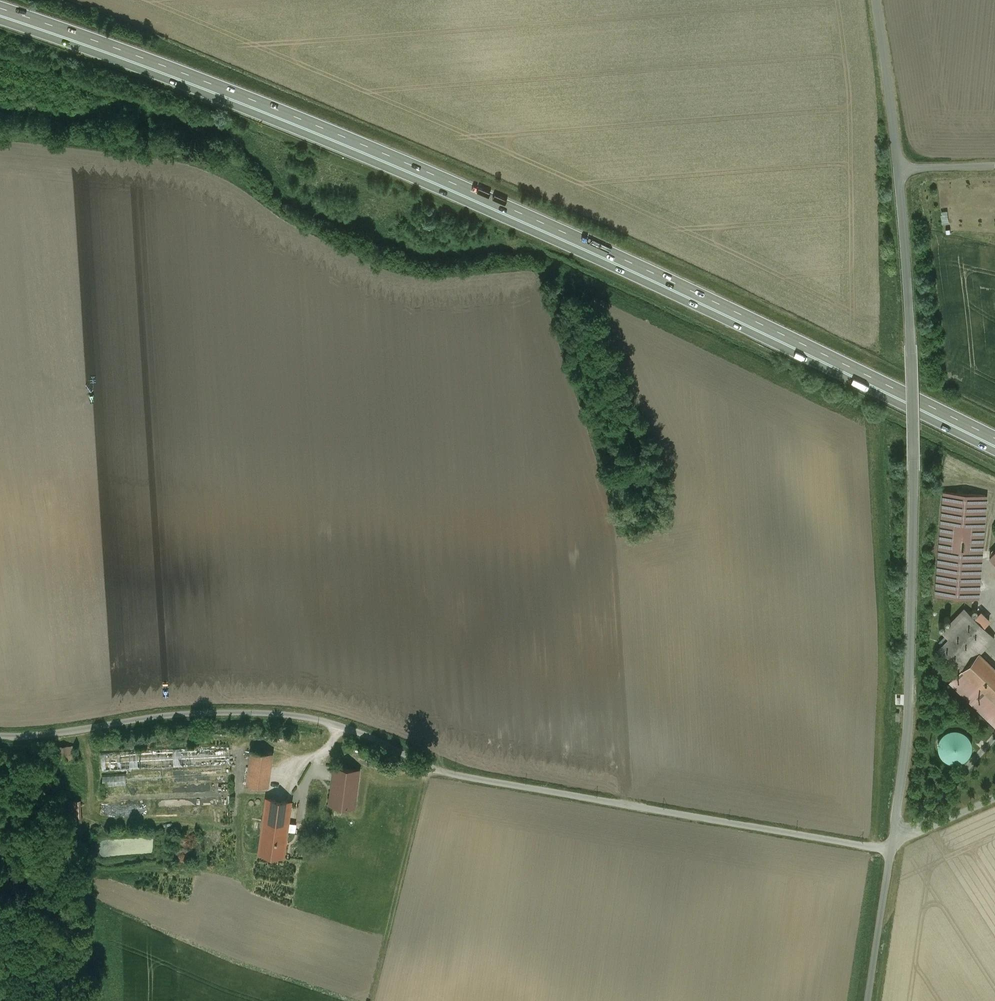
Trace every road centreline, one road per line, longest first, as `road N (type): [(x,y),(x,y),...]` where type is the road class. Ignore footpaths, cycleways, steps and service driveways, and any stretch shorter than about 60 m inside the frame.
road 1 (trunk): [(0,18),(280,122),(582,254),(994,452)]
road 2 (trunk): [(994,439),(586,242),(285,110),(0,6)]
road 3 (unclassified): [(890,850),(465,778),(308,721),(209,716),(0,737)]
road 4 (unclassified): [(890,850),(909,726),(913,466),(899,166)]
road 5 (unclassified): [(899,166),(875,0)]
road 6 (unclassified): [(868,1000),(890,850)]

